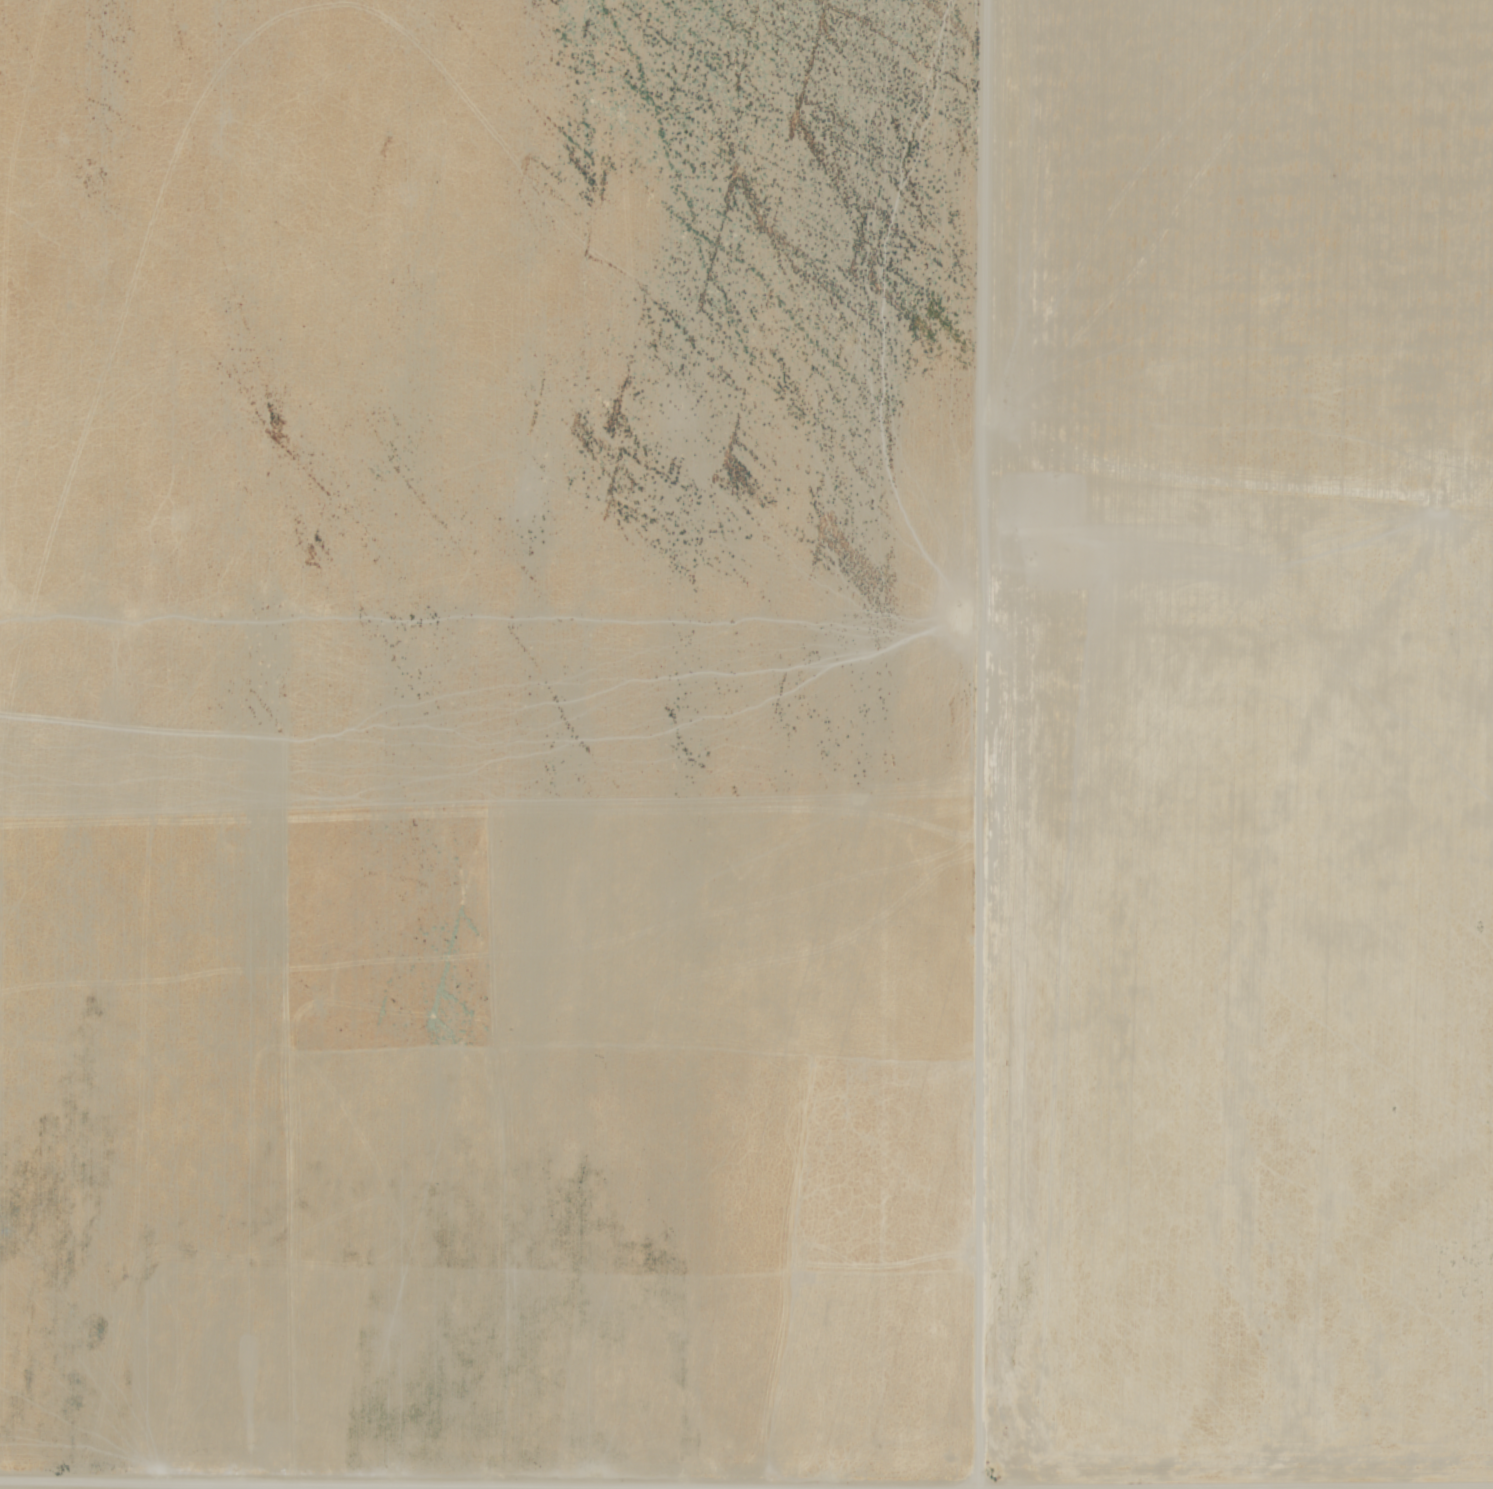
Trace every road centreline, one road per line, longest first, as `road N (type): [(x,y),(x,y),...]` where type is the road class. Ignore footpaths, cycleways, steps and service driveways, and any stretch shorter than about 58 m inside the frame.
road 1 (residential): [(1069,0),(1055,1488)]
road 2 (residential): [(800,1488),(0,1480)]

